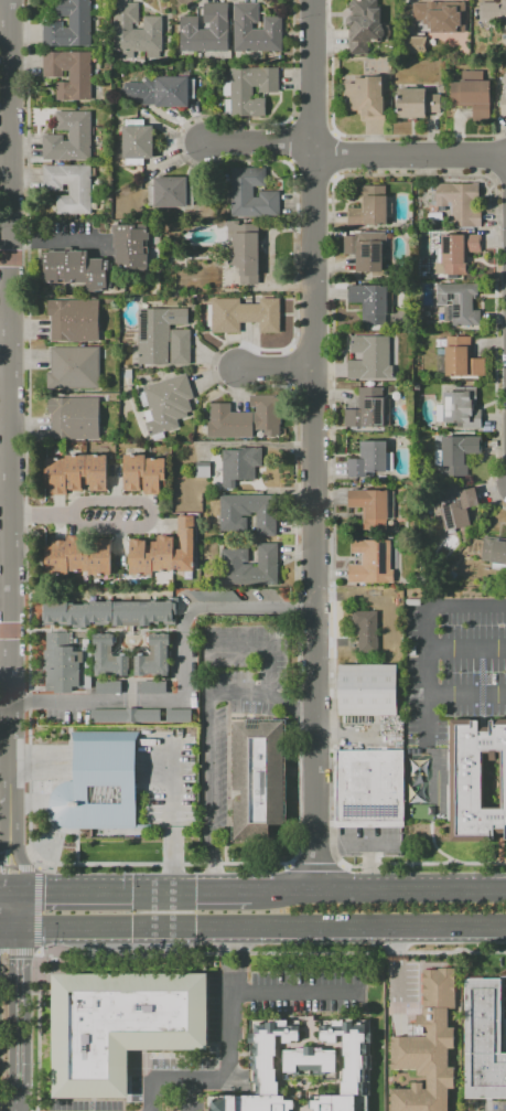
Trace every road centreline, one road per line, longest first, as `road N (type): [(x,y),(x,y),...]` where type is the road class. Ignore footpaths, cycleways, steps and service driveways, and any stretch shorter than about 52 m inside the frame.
road 1 (residential): [(319,886),(312,0)]
road 2 (residential): [(9,496),(8,0)]
road 3 (residential): [(10,832),(9,496)]
road 4 (primary): [(233,930),(505,929)]
road 5 (primary): [(505,886),(246,887)]
road 6 (primary): [(246,887),(20,890)]
road 7 (primary): [(19,932),(233,930)]
road 8 (residential): [(505,161),(315,149)]
road 9 (residential): [(11,1110),(19,932)]
road 10 (residential): [(8,515),(136,514)]

